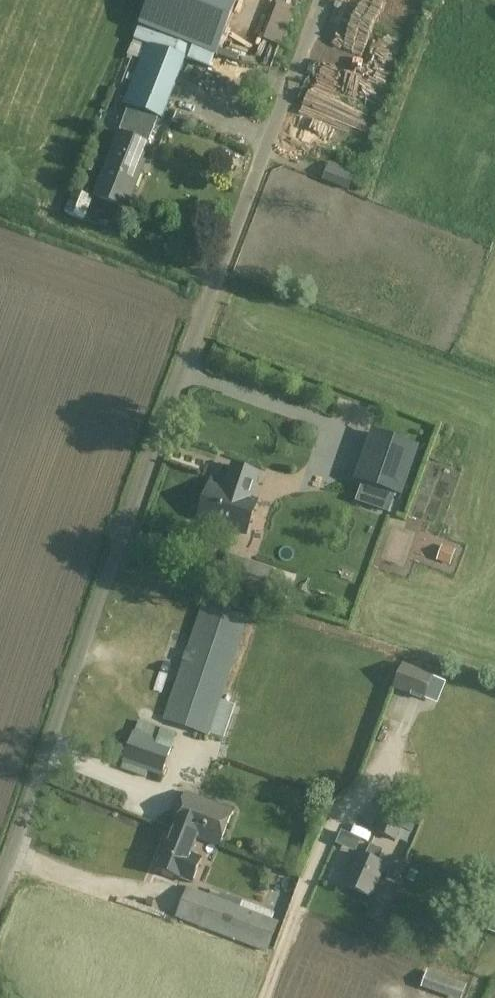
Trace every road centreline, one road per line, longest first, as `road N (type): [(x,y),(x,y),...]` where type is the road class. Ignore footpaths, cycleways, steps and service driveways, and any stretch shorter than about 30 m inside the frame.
road 1 (unclassified): [(0,883),(324,0)]

